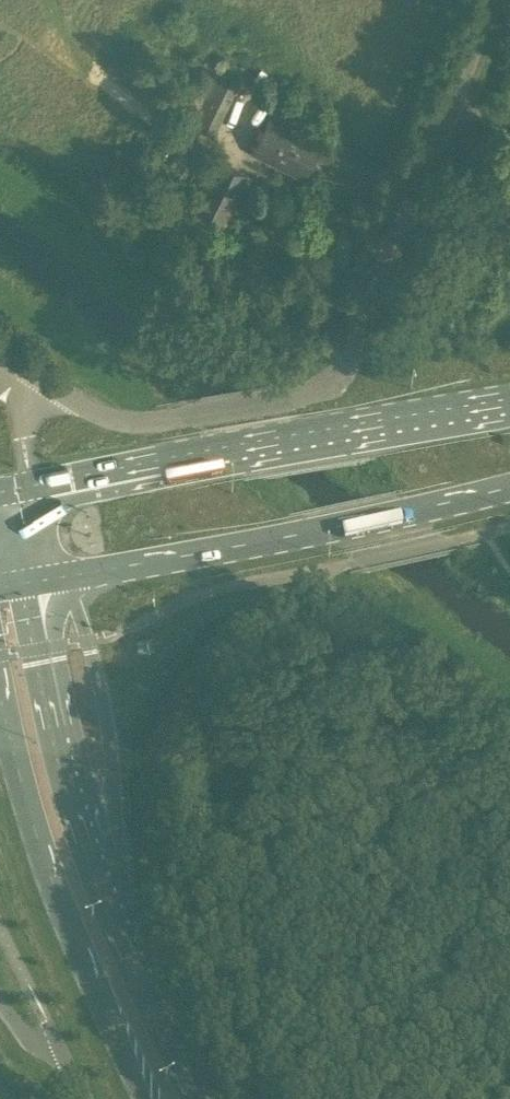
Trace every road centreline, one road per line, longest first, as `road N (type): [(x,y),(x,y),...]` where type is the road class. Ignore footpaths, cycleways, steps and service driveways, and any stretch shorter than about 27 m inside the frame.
road 1 (unclassified): [(181,417),(282,401),(333,378),(353,350),(491,0)]
road 2 (primary): [(509,398),(31,486)]
road 3 (primary): [(63,577),(509,488)]
road 4 (primary): [(0,679),(19,783),(141,1098)]
road 5 (primary): [(134,957),(73,778),(41,648)]
road 6 (unclassified): [(134,957),(103,695),(88,641)]
road 7 (unclassified): [(88,641),(131,631),(224,588),(356,562)]
road 8 (primary): [(197,1098),(134,957)]
road 9 (unclassified): [(181,417),(123,423),(46,384)]
road 10 (unclassified): [(87,1098),(60,1045),(24,1042),(0,1005)]

